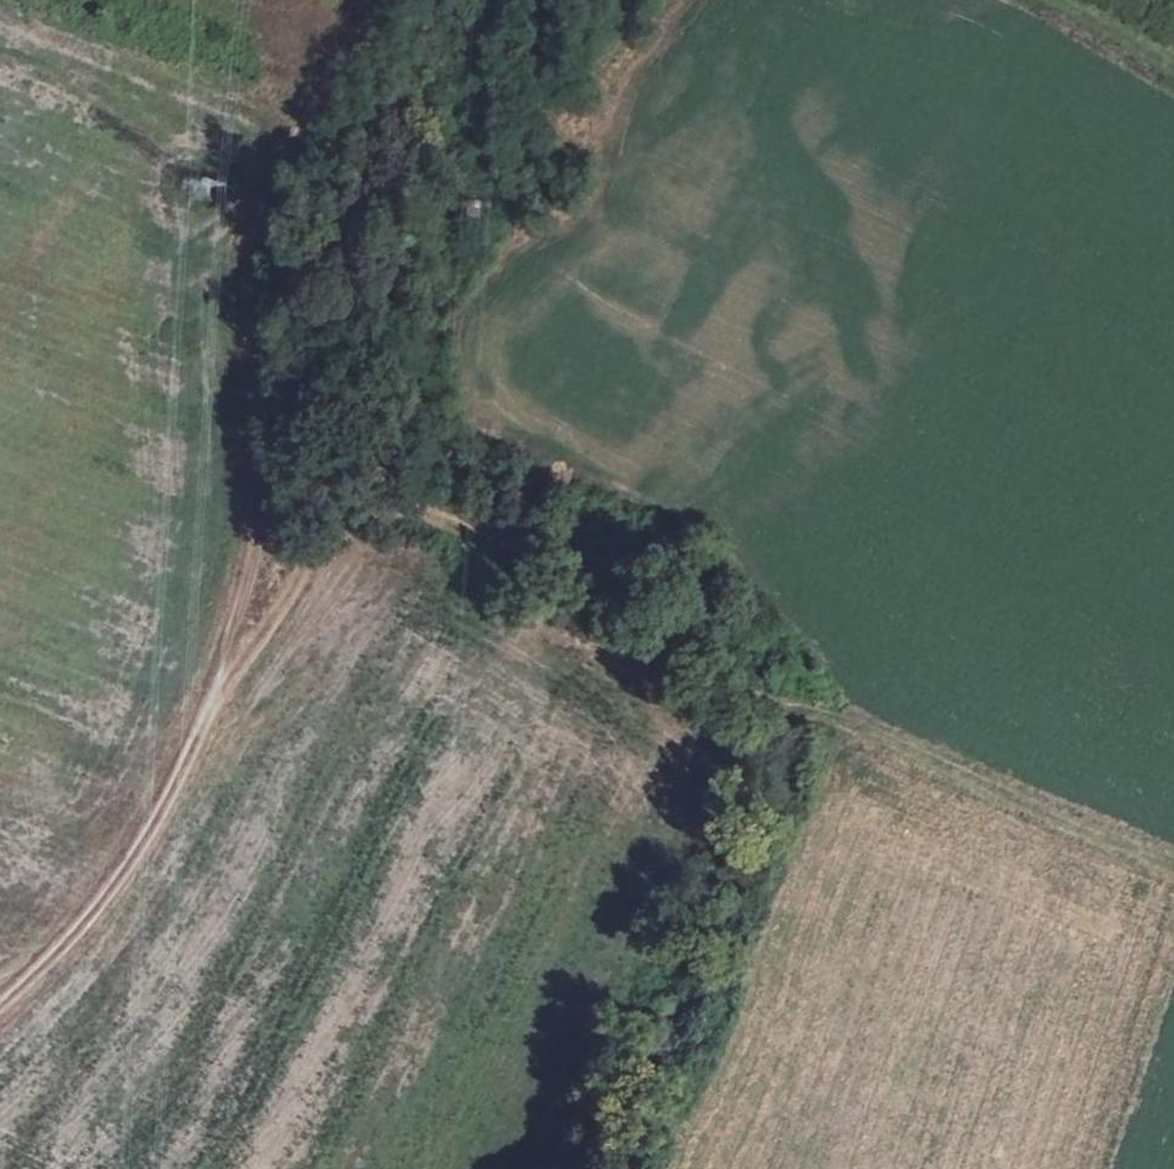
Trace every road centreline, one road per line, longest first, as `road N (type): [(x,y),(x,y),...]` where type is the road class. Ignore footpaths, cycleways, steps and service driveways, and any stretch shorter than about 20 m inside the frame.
road 1 (track): [(392,0),(305,112),(257,247),(264,526),(209,720),(113,891),(0,1005)]
road 2 (track): [(1173,60),(1067,0)]

